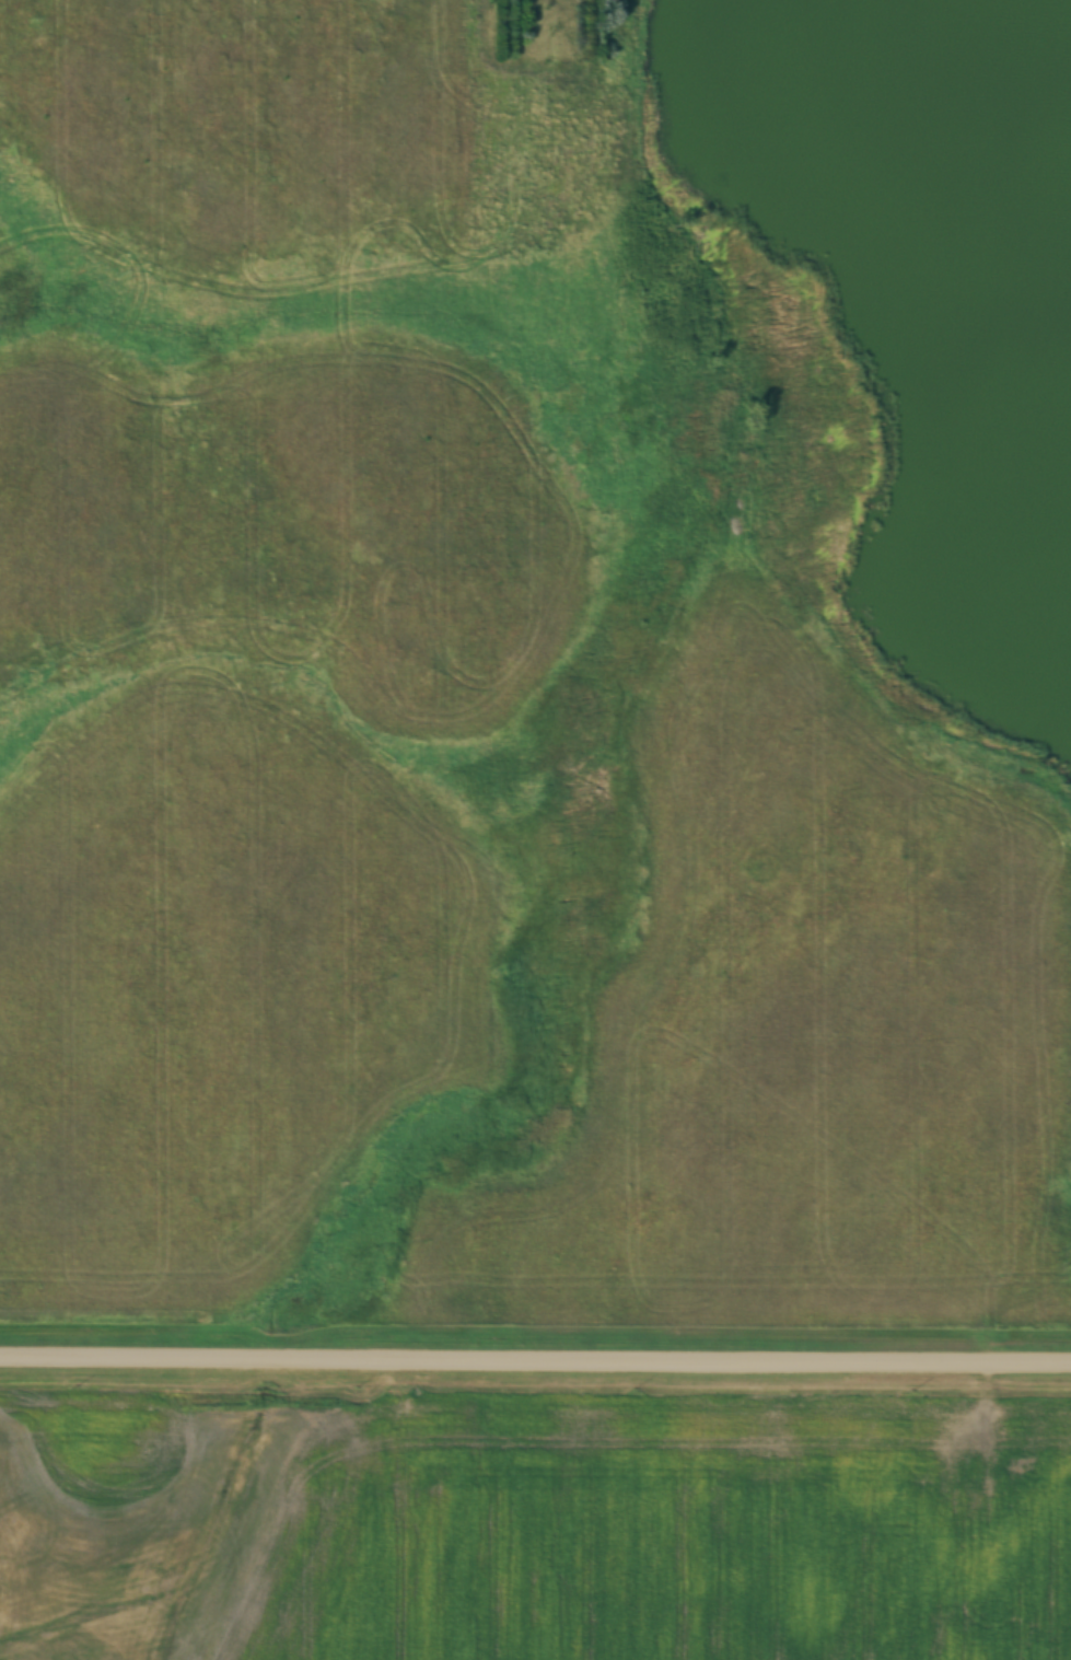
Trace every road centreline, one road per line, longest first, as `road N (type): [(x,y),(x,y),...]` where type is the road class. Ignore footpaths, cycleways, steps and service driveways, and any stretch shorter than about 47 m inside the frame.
road 1 (residential): [(1070,1360),(0,1353)]

